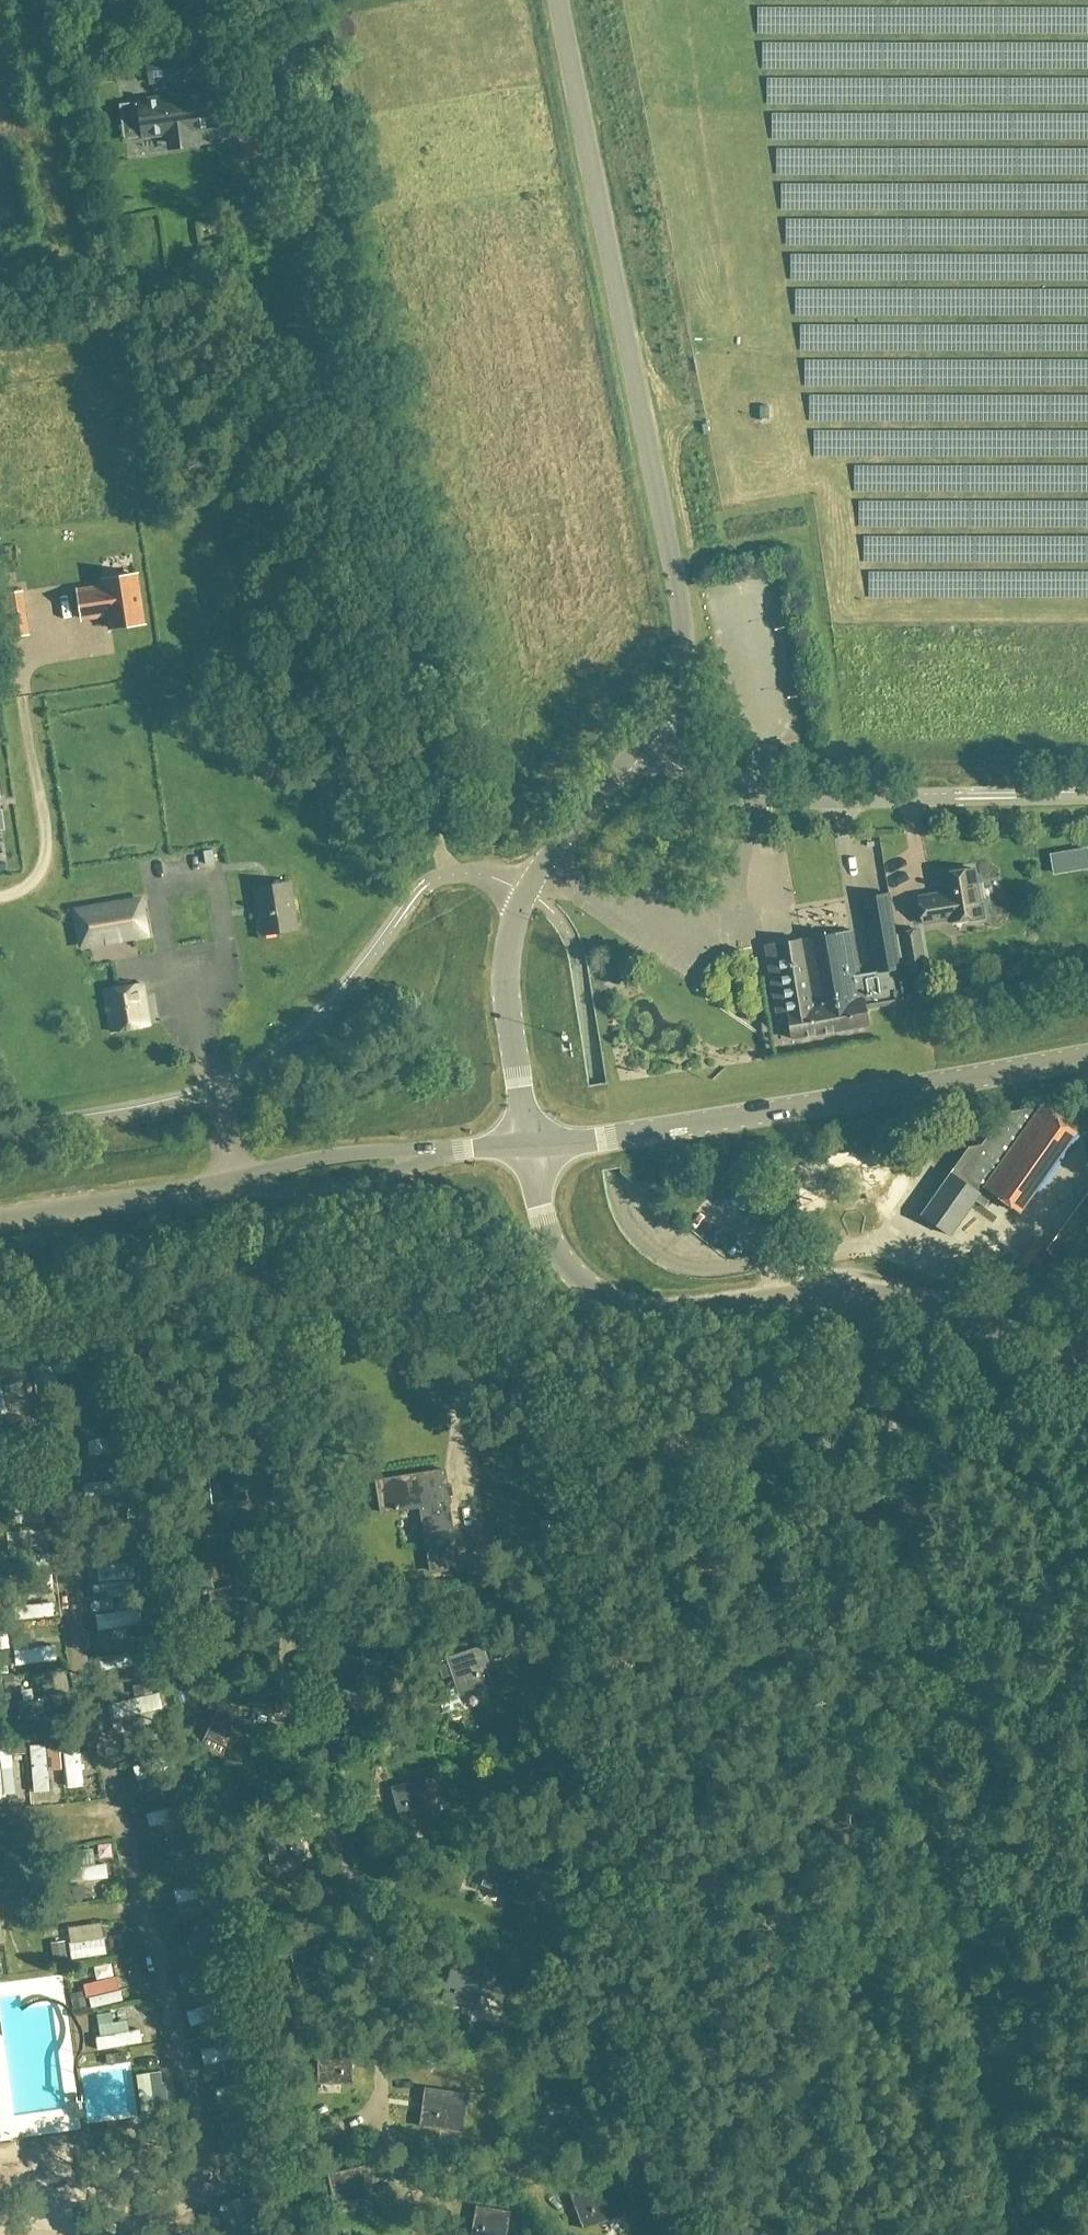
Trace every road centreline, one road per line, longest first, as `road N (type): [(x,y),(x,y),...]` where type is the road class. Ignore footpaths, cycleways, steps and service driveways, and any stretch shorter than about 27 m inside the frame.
road 1 (track): [(867,1378),(889,1454),(1017,2234)]
road 2 (unclassified): [(642,742),(678,686),(685,634),(557,0)]
road 3 (unclassified): [(1087,1352),(960,1310),(858,1291),(676,1308),(611,1301),(584,1286),(558,1249),(534,1149)]
road 4 (tertiary): [(534,1149),(1087,1059)]
road 5 (unclassified): [(642,742),(695,778),(775,799),(1087,798)]
road 6 (unclassified): [(534,1149),(509,1030),(508,970),(525,894)]
road 7 (tertiary): [(0,1219),(227,1188)]
road 8 (track): [(958,1872),(1056,2039),(1087,2044)]
road 9 (tertiary): [(235,1187),(361,1182),(439,1152)]
road 10 (tertiary): [(439,1152),(381,1150),(302,1161),(235,1187)]
road 11 (unclassified): [(525,894),(642,742)]

